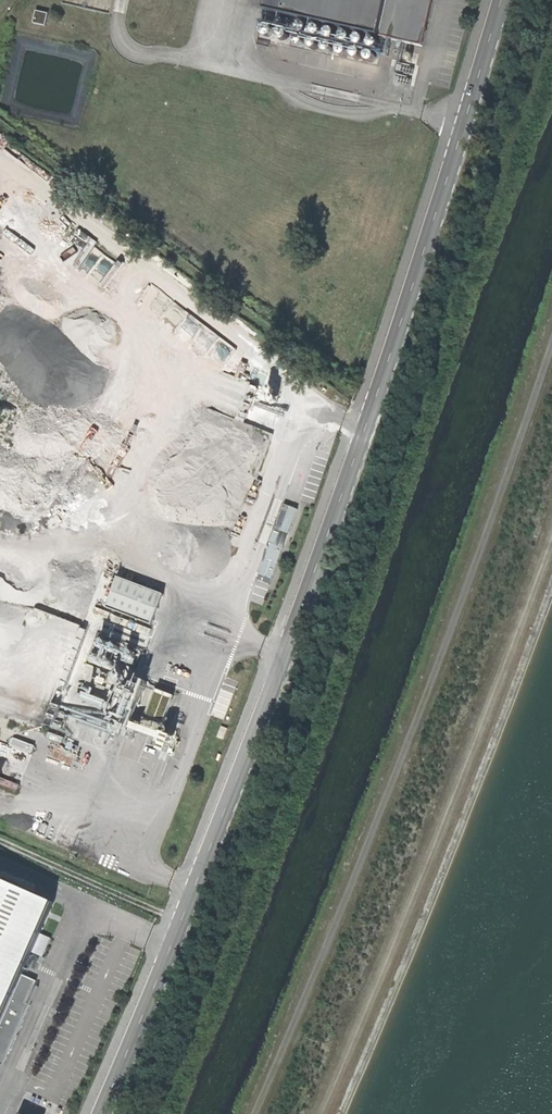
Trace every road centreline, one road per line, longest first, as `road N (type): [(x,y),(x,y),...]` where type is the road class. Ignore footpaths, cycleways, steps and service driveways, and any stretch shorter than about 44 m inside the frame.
road 1 (tertiary): [(100,1113),(336,515),(502,0)]
road 2 (track): [(551,334),(430,686),(256,1113)]
road 3 (track): [(317,1113),(468,756),(551,514)]

